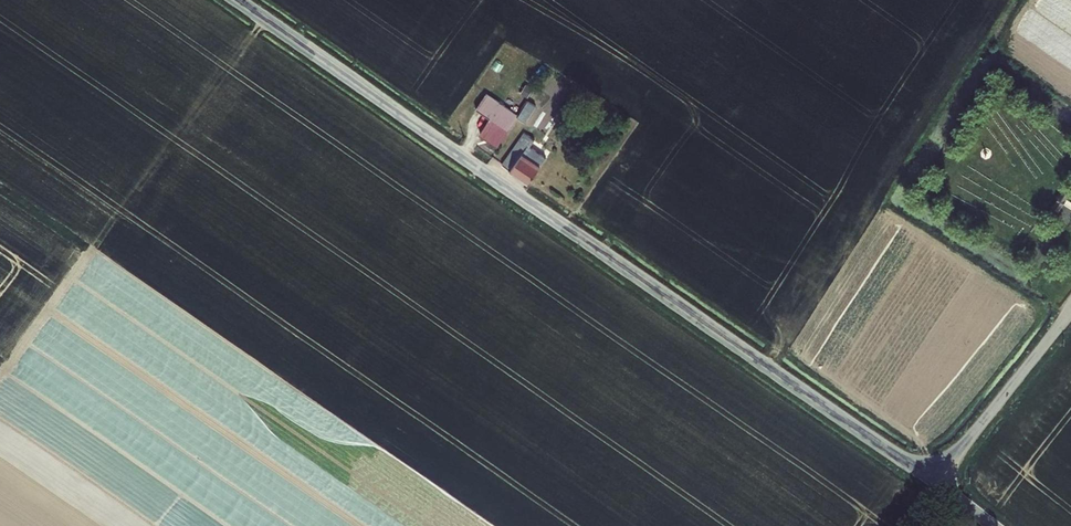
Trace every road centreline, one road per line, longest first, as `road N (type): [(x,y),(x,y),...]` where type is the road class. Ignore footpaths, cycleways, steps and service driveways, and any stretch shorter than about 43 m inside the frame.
road 1 (tertiary): [(940,479),(233,0)]
road 2 (tertiary): [(1070,303),(940,479)]

